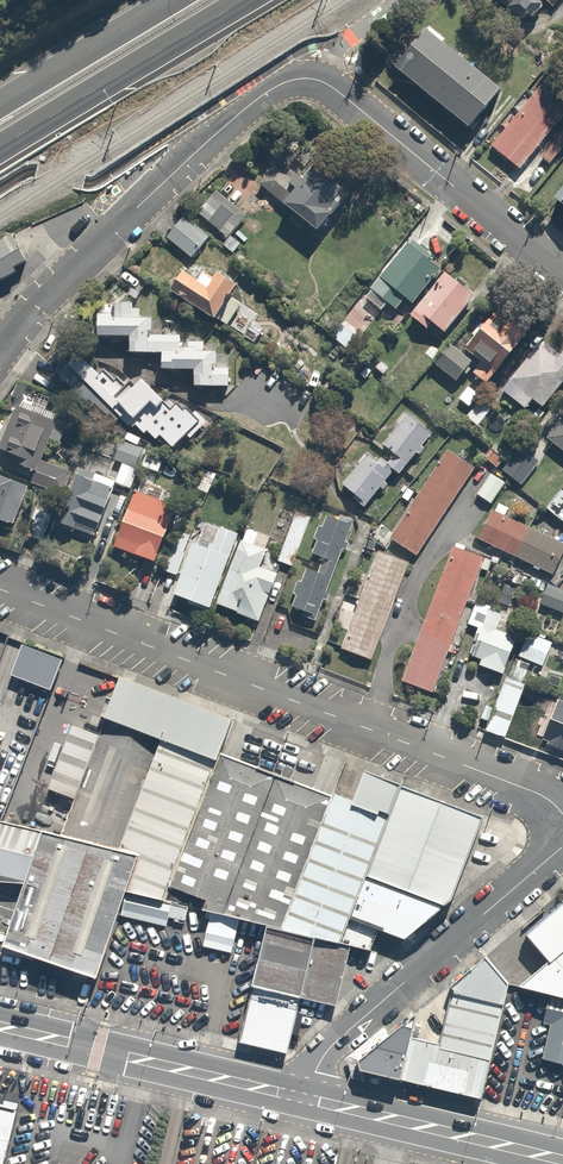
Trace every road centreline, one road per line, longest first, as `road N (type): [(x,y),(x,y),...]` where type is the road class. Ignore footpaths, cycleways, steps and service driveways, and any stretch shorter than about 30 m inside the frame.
road 1 (tertiary): [(562,274),(341,93),(304,78),(268,91),(231,121),(47,292),(0,350)]
road 2 (residential): [(0,590),(534,792),(562,815)]
road 3 (residential): [(306,1099),(329,1047),(562,846)]
road 4 (secondary): [(0,1026),(306,1099)]
road 5 (trunk): [(245,0),(0,149)]
road 6 (secondary): [(306,1099),(562,1161)]
road 7 (trunk): [(0,105),(172,0)]

